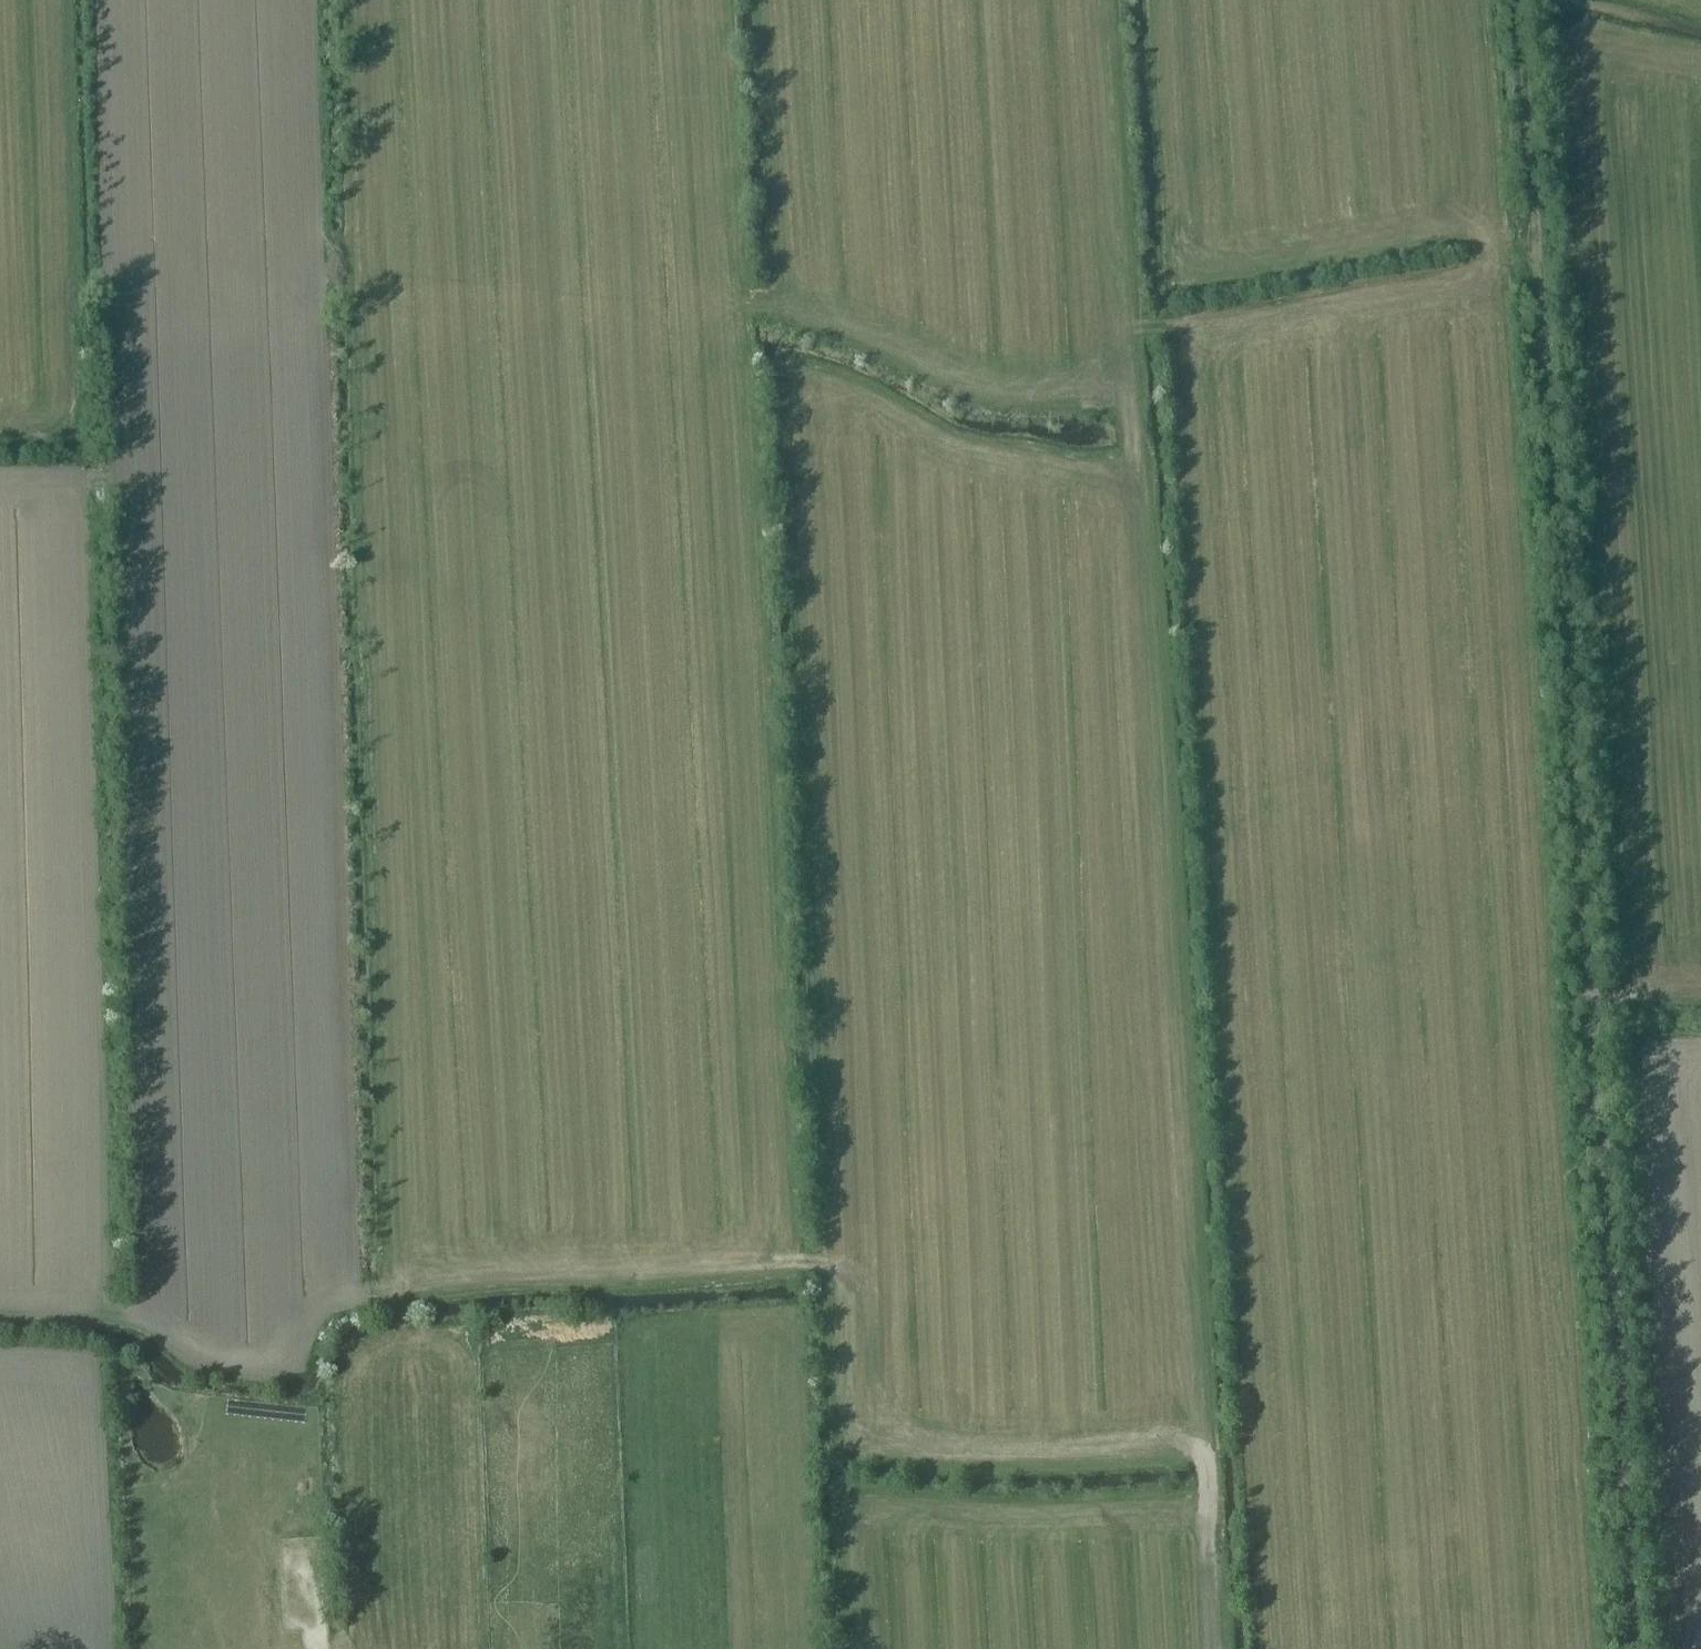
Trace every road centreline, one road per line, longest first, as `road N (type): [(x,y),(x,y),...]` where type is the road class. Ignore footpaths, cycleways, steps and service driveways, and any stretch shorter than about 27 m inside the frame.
road 1 (track): [(1516,0),(1633,1648)]
road 2 (track): [(1220,1648),(1210,1470),(1196,1451),(1144,1441),(1090,1451),(922,1454),(885,1435),(863,1405),(861,1289),(809,1259),(490,1271),(329,1297),(273,1363),(200,1351),(135,1319),(0,1310)]

